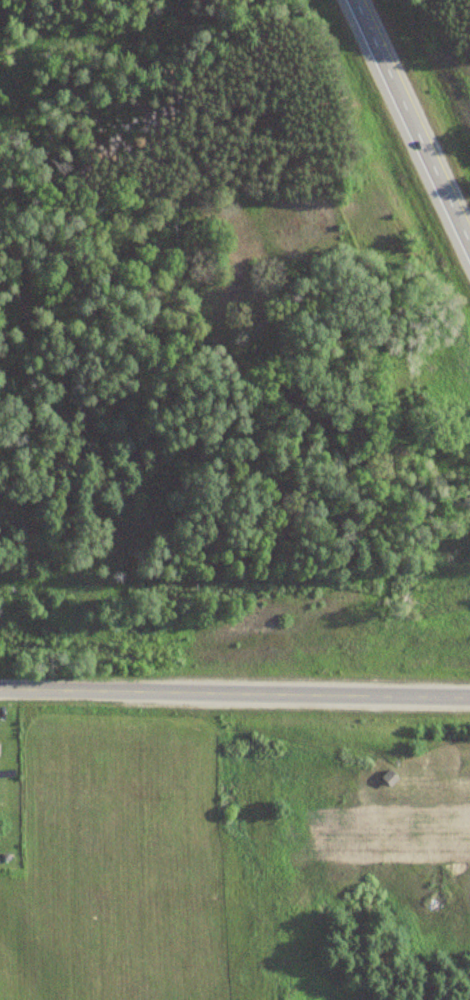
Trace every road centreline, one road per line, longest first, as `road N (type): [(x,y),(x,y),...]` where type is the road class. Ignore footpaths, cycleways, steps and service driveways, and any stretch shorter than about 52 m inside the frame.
road 1 (residential): [(0,689),(469,700)]
road 2 (motorway): [(365,0),(469,221)]

